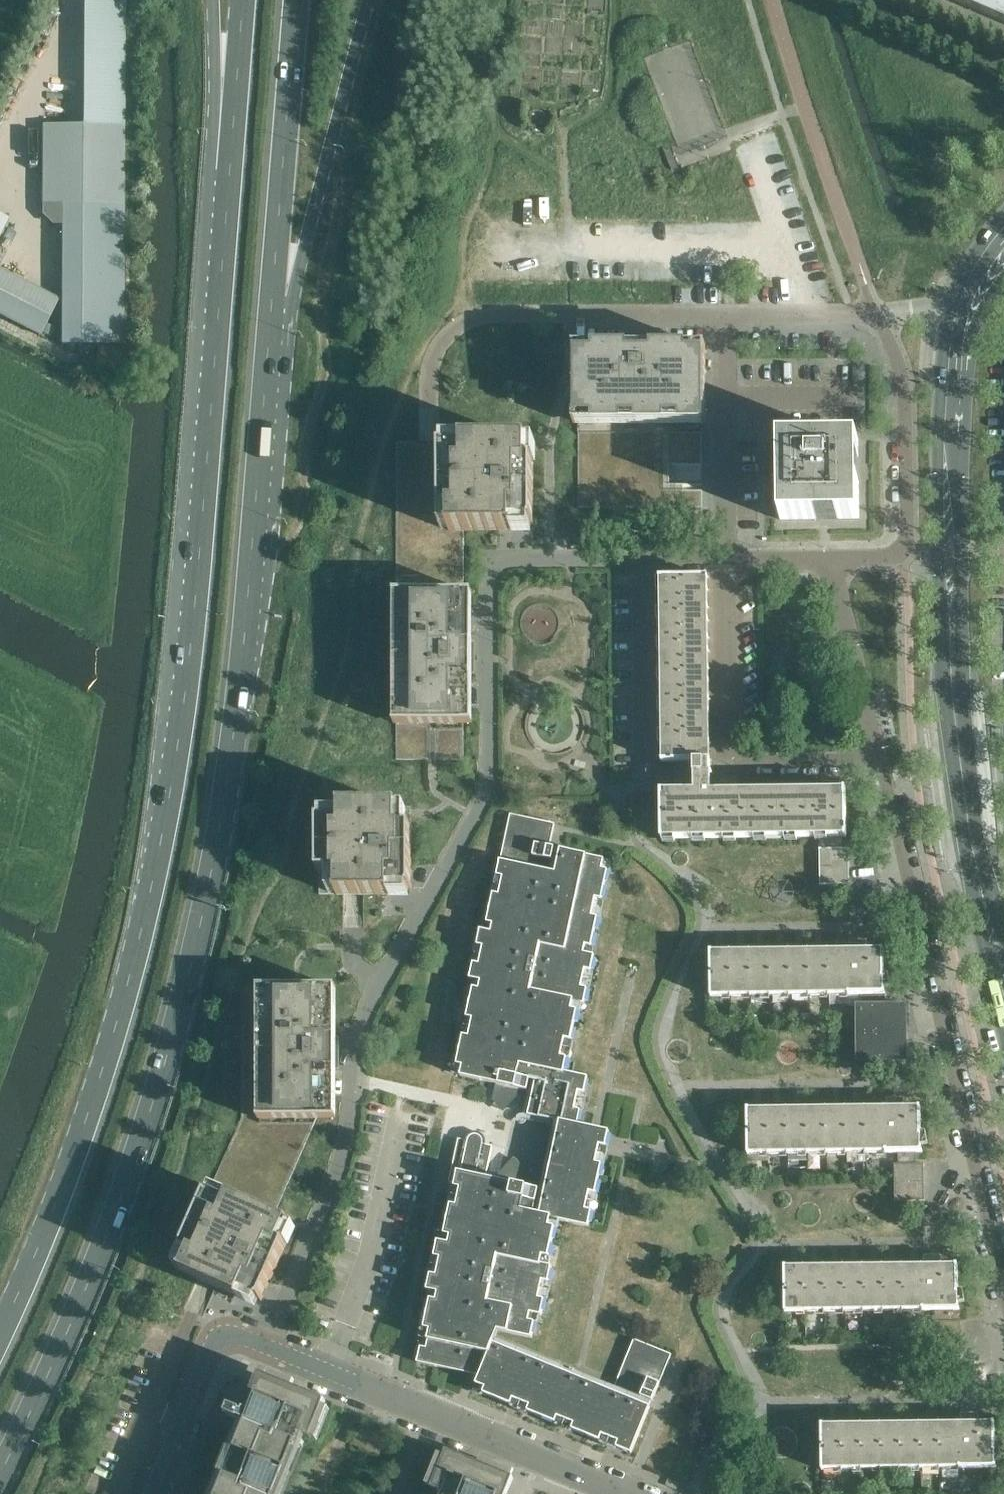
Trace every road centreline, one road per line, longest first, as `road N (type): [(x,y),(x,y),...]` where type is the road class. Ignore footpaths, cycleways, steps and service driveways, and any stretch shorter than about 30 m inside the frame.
road 1 (primary): [(0,1464),(118,1207),(188,985),(227,805),(270,299)]
road 2 (primary): [(225,223),(186,659),(162,818),(134,958),(74,1150),(0,1336)]
road 3 (secondary): [(948,316),(937,552),(944,698),(978,919)]
road 4 (secondary): [(998,912),(977,834),(962,696),(962,363)]
road 5 (residential): [(1003,1293),(876,758)]
road 6 (residential): [(388,983),(488,783),(489,564)]
road 7 (tertiary): [(629,1493),(264,1347)]
road 8 (residential): [(724,314),(471,318),(446,335),(433,356),(428,441)]
road 9 (residential): [(264,1347),(319,1218),(388,983)]
road 10 (unclassified): [(876,758),(726,759),(724,559)]
road 11 (primary): [(270,299),(308,237),(369,0)]
road 12 (primary): [(270,299),(294,0)]
road 13 (residential): [(724,314),(724,559)]
road 14 (unclassified): [(907,552),(903,380),(876,316)]
road 15 (residential): [(724,559),(489,564)]
road 16 (primary): [(208,0),(208,164),(225,223)]
road 17 (primary): [(243,0),(225,223)]
road 18 (unclassified): [(876,758),(830,559)]
road 19 (tertiary): [(152,1493),(221,1335)]
road 20 (residential): [(876,316),(724,314)]

